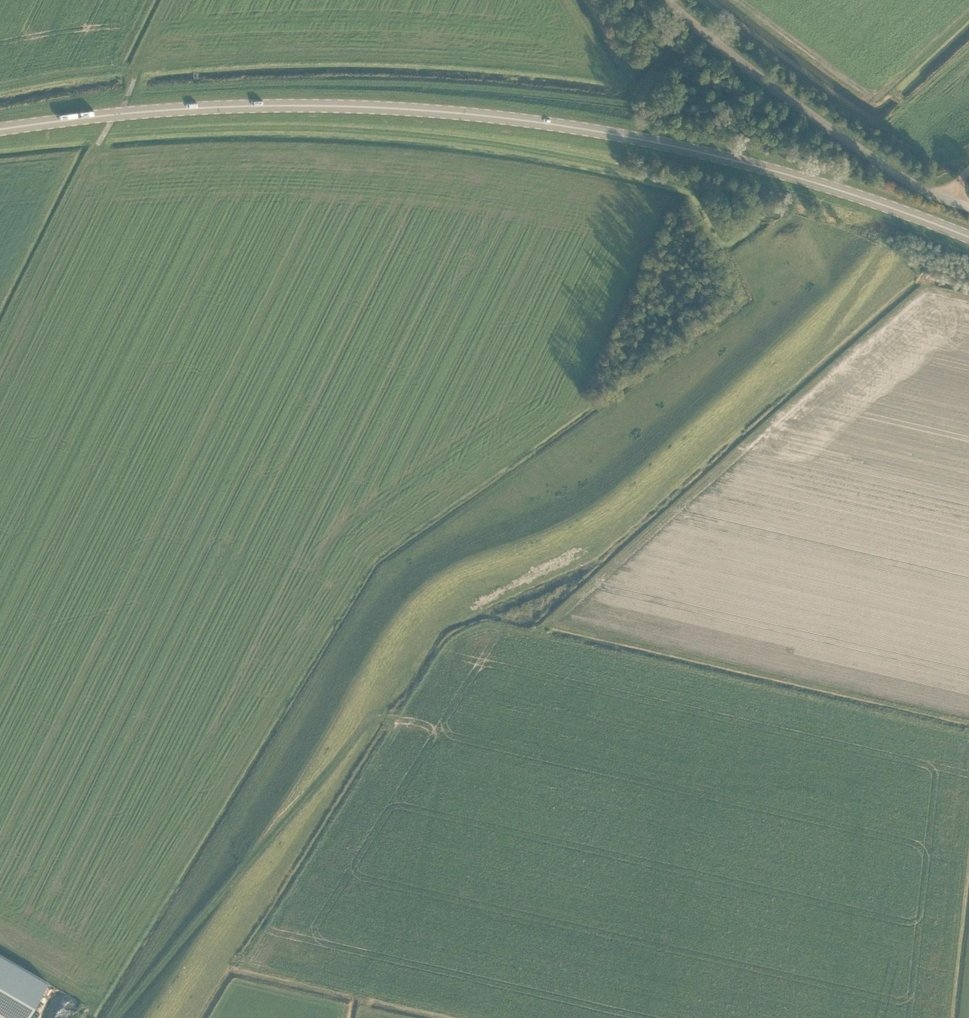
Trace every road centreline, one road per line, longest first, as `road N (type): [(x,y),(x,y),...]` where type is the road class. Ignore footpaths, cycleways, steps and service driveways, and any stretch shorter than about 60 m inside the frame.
road 1 (primary): [(968,236),(740,160),(478,115),(207,107),(0,130)]
road 2 (unclassified): [(968,205),(908,181),(663,0)]

